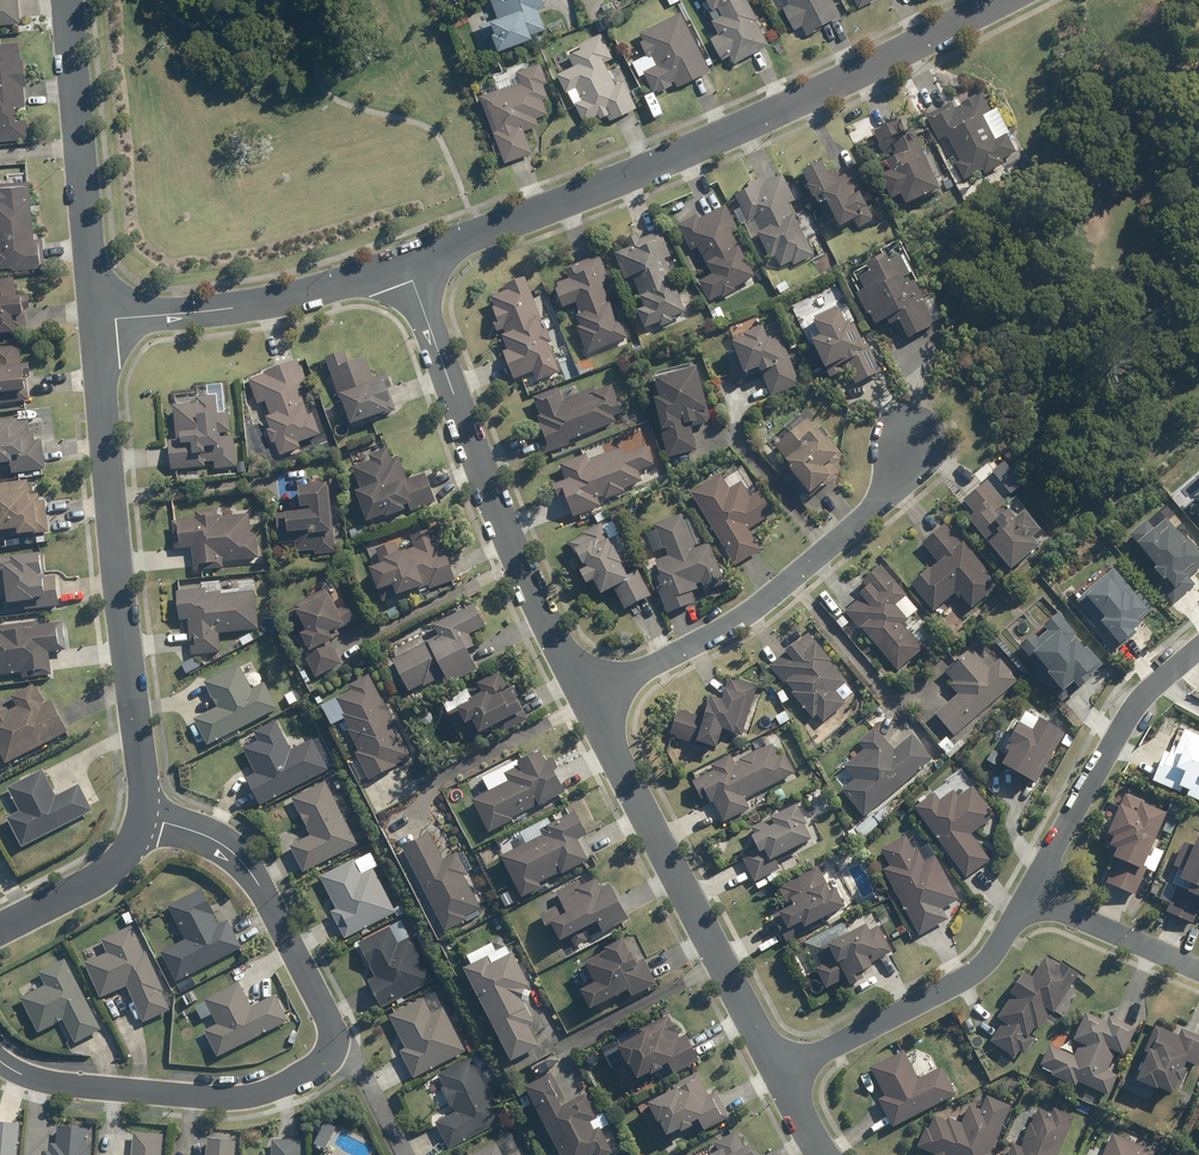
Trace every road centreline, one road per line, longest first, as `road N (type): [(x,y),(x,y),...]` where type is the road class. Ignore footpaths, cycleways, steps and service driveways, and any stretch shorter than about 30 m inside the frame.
road 1 (residential): [(402,258),(685,155),(1006,0)]
road 2 (residential): [(144,816),(98,322)]
road 3 (residential): [(585,697),(510,540),(402,258)]
road 4 (residential): [(915,436),(885,497),(767,600),(585,697)]
road 5 (residential): [(785,1066),(585,697)]
road 6 (residential): [(0,1055),(51,1083),(241,1098),(309,1074),(325,1057),(331,1018)]
road 7 (residential): [(98,322),(69,0)]
road 8 (residential): [(98,322),(229,307),(402,258)]
road 9 (residential): [(1198,650),(1137,703),(1020,895)]
road 10 (residential): [(1020,895),(970,970),(785,1066)]
road 11 (residential): [(331,1018),(247,867),(224,843),(144,816)]
road 12 (residential): [(1198,972),(1020,895)]
road 13 (residential): [(144,816),(100,876),(0,929)]
road 14 (residential): [(331,1018),(403,1154)]

